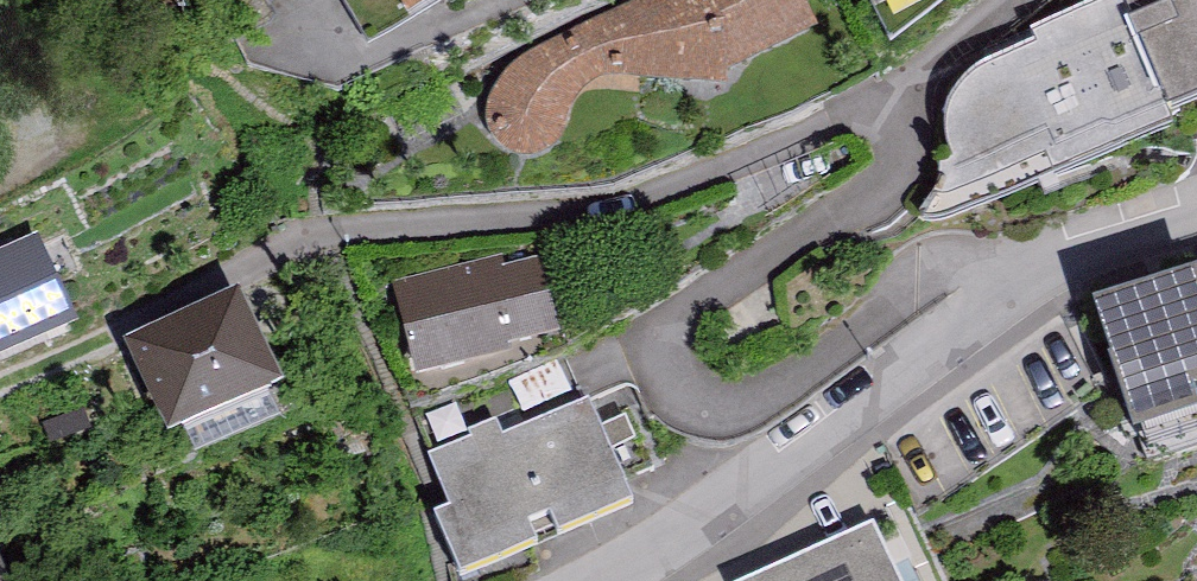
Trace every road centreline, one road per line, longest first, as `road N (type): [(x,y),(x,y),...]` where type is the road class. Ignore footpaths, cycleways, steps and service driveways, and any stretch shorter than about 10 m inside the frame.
road 1 (residential): [(1039,282),(975,261),(933,261),(762,400),(713,413),(670,389),(665,347),(706,300),(880,185),(893,138)]
road 2 (residential): [(893,138),(864,116),(623,210),(310,240)]
road 3 (residential): [(1039,282),(690,524),(585,580)]
road 4 (residential): [(893,138),(903,108),(935,73),(1024,0)]
road 5 (residential): [(1196,205),(1039,282)]

